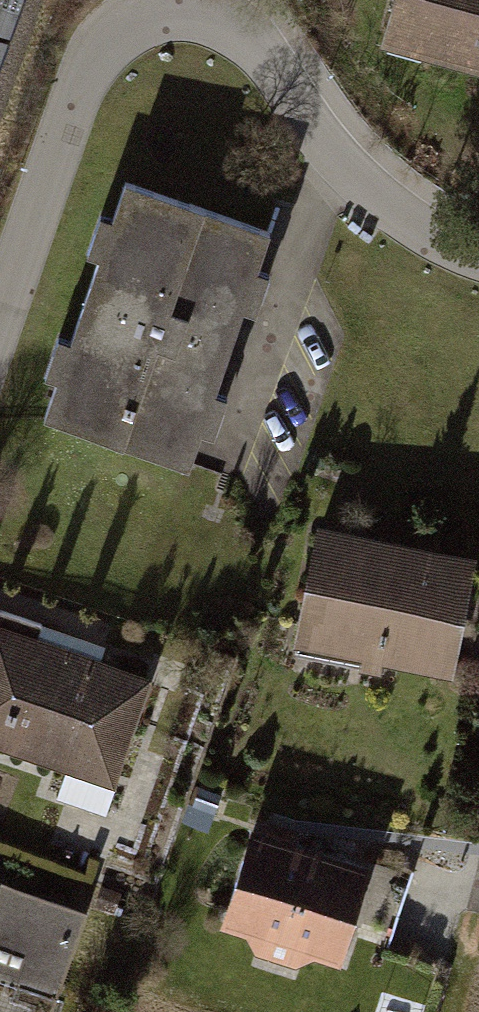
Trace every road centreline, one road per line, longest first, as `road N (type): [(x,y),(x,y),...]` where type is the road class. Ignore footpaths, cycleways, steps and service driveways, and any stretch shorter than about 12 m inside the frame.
road 1 (residential): [(156,12),(193,10),(236,27),(360,183),(478,260)]
road 2 (residential): [(156,12),(108,33),(77,82),(0,301)]

